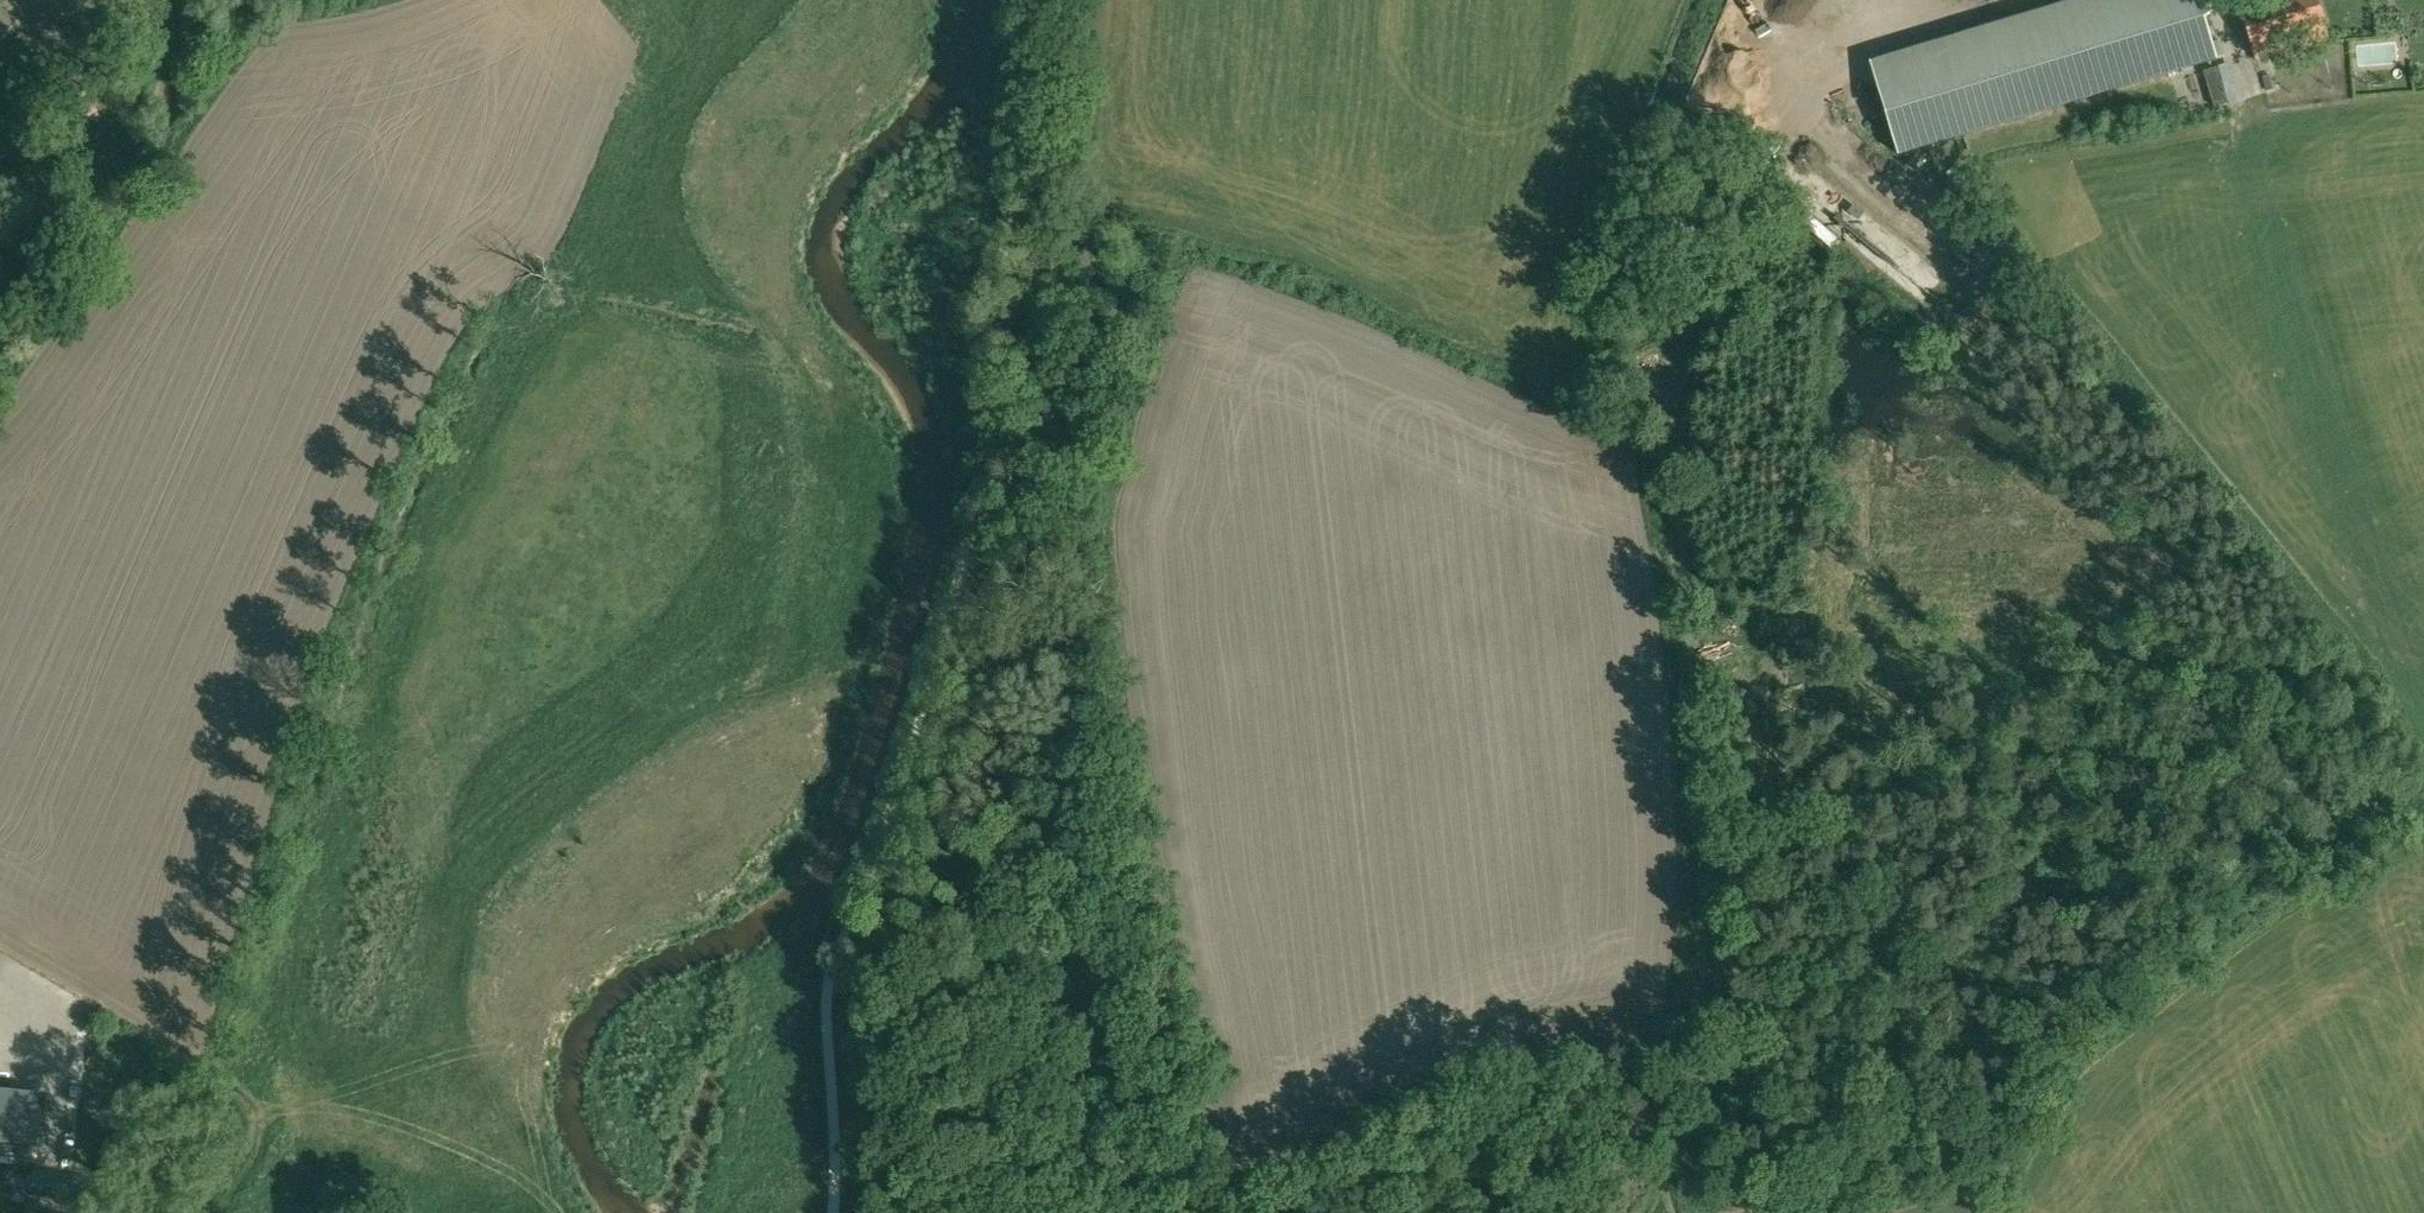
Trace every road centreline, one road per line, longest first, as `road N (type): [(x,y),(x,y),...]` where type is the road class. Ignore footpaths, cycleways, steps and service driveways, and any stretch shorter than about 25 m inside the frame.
road 1 (track): [(0,936),(215,1070)]

